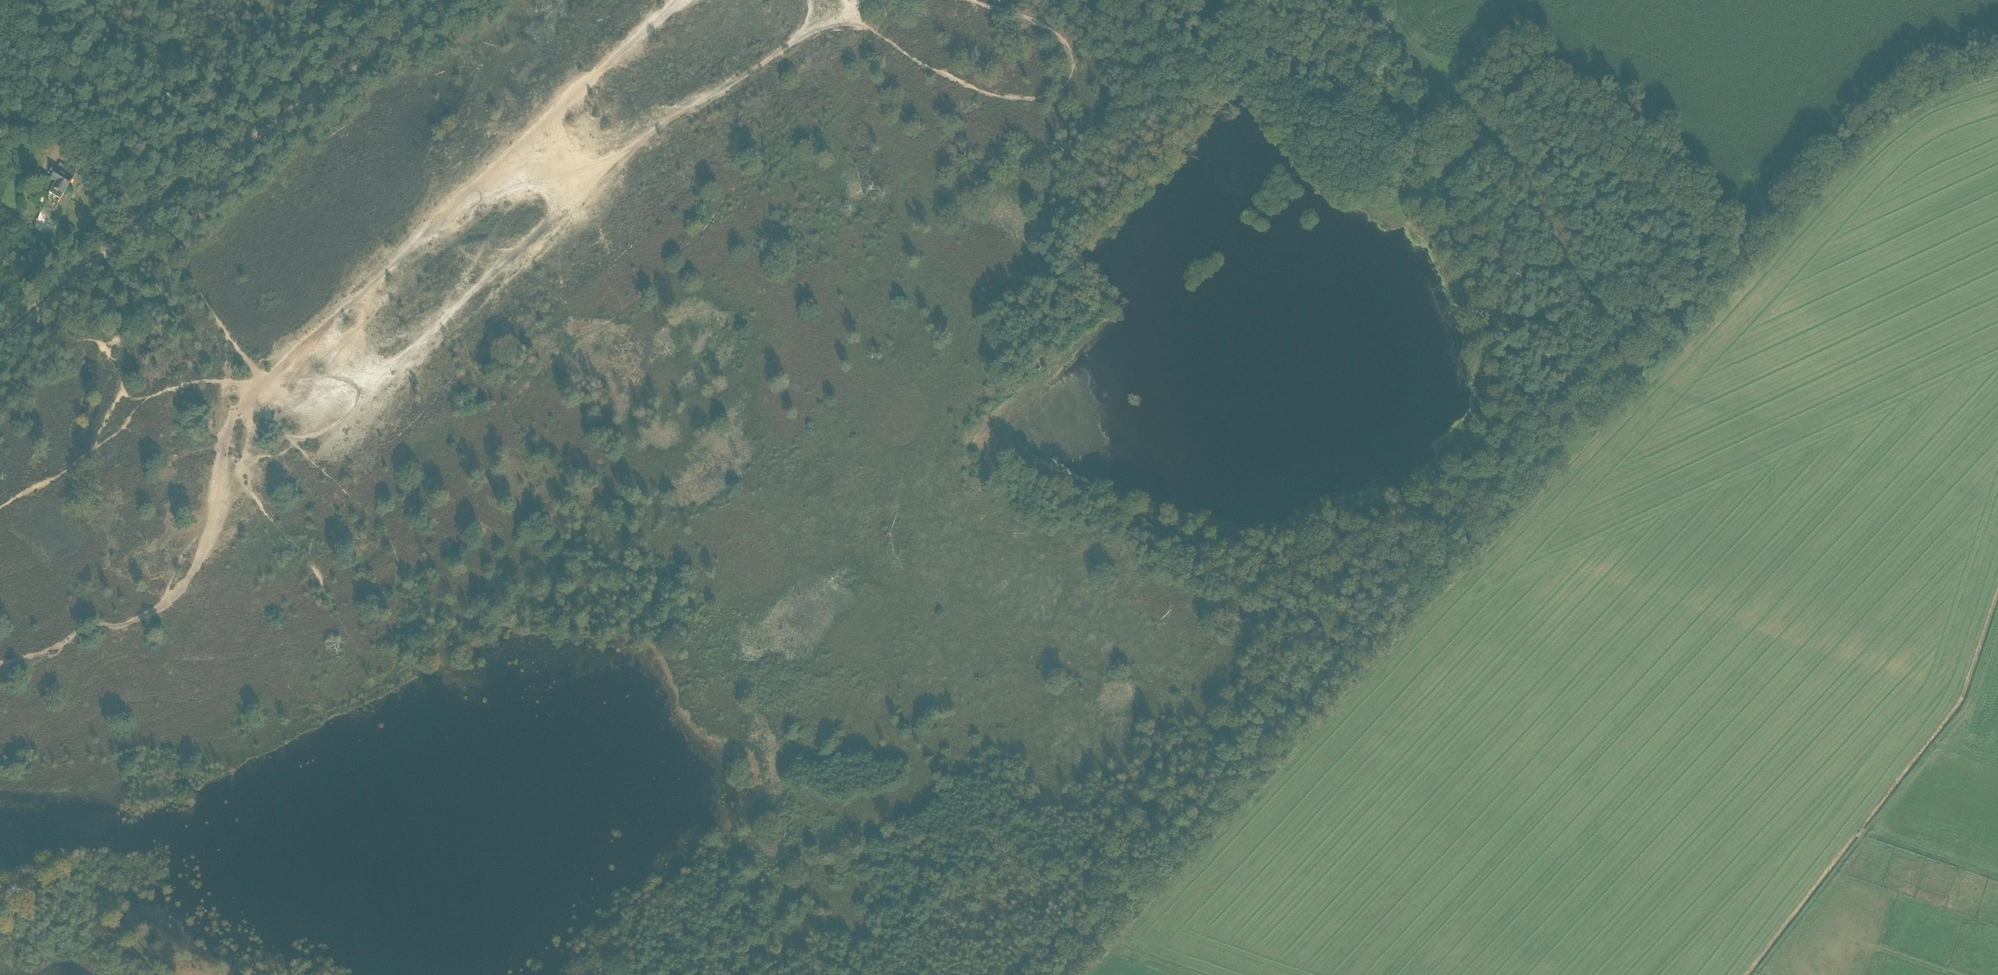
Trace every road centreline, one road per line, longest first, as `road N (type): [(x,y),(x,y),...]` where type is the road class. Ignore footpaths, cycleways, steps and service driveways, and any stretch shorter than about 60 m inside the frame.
road 1 (track): [(1065,974),(1365,636),(1484,489),(1632,367)]
road 2 (track): [(875,29),(820,24),(618,156),(389,376),(293,444)]
road 3 (track): [(445,0),(146,224),(0,351)]
road 4 (track): [(1632,367),(1880,120),(1997,62)]
road 5 (track): [(1349,0),(1512,173),(1632,367)]
road 6 (track): [(15,0),(136,218)]

